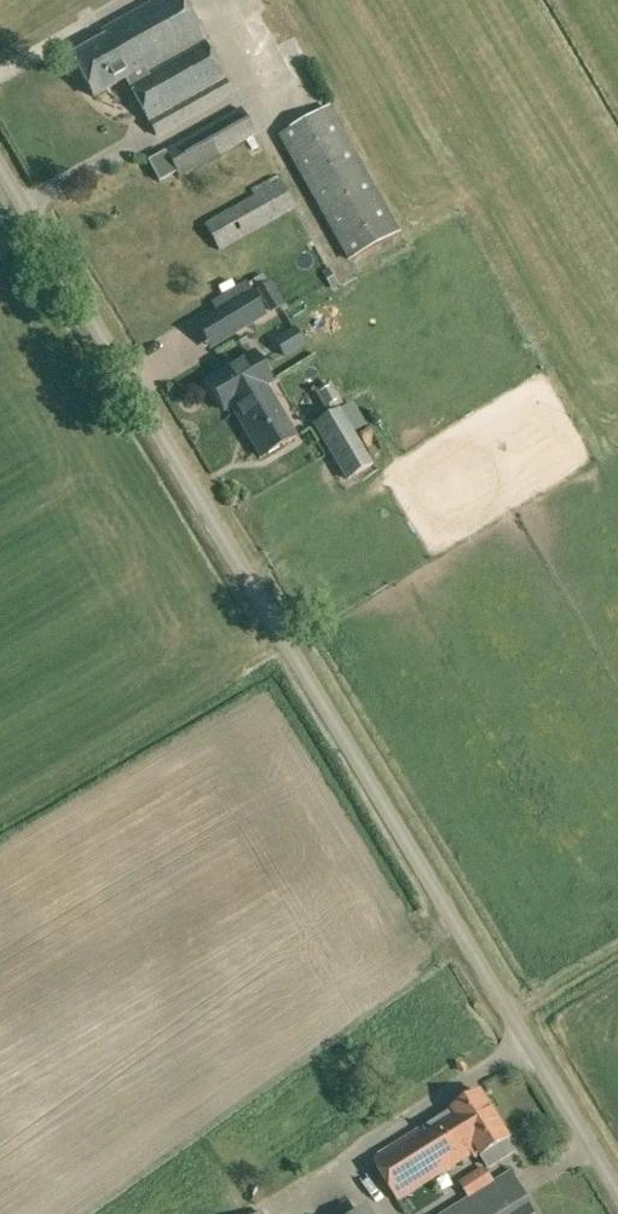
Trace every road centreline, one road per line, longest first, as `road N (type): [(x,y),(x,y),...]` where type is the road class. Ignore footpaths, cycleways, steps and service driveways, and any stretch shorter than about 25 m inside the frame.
road 1 (unclassified): [(617,1189),(0,199)]

